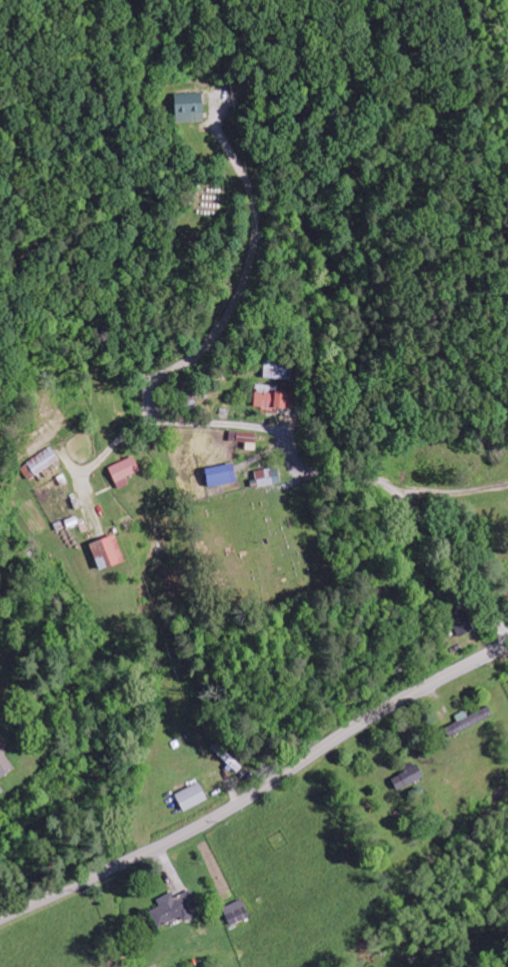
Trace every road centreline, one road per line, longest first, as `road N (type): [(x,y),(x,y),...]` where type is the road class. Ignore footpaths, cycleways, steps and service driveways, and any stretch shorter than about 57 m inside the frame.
road 1 (secondary): [(0,921),(207,826),(371,721),(507,647)]
road 2 (residential): [(507,642),(477,575),(408,508),(368,485),(309,476),(270,432),(147,425),(118,445),(85,492)]
road 3 (residential): [(404,505),(432,393),(485,300),(507,284)]

